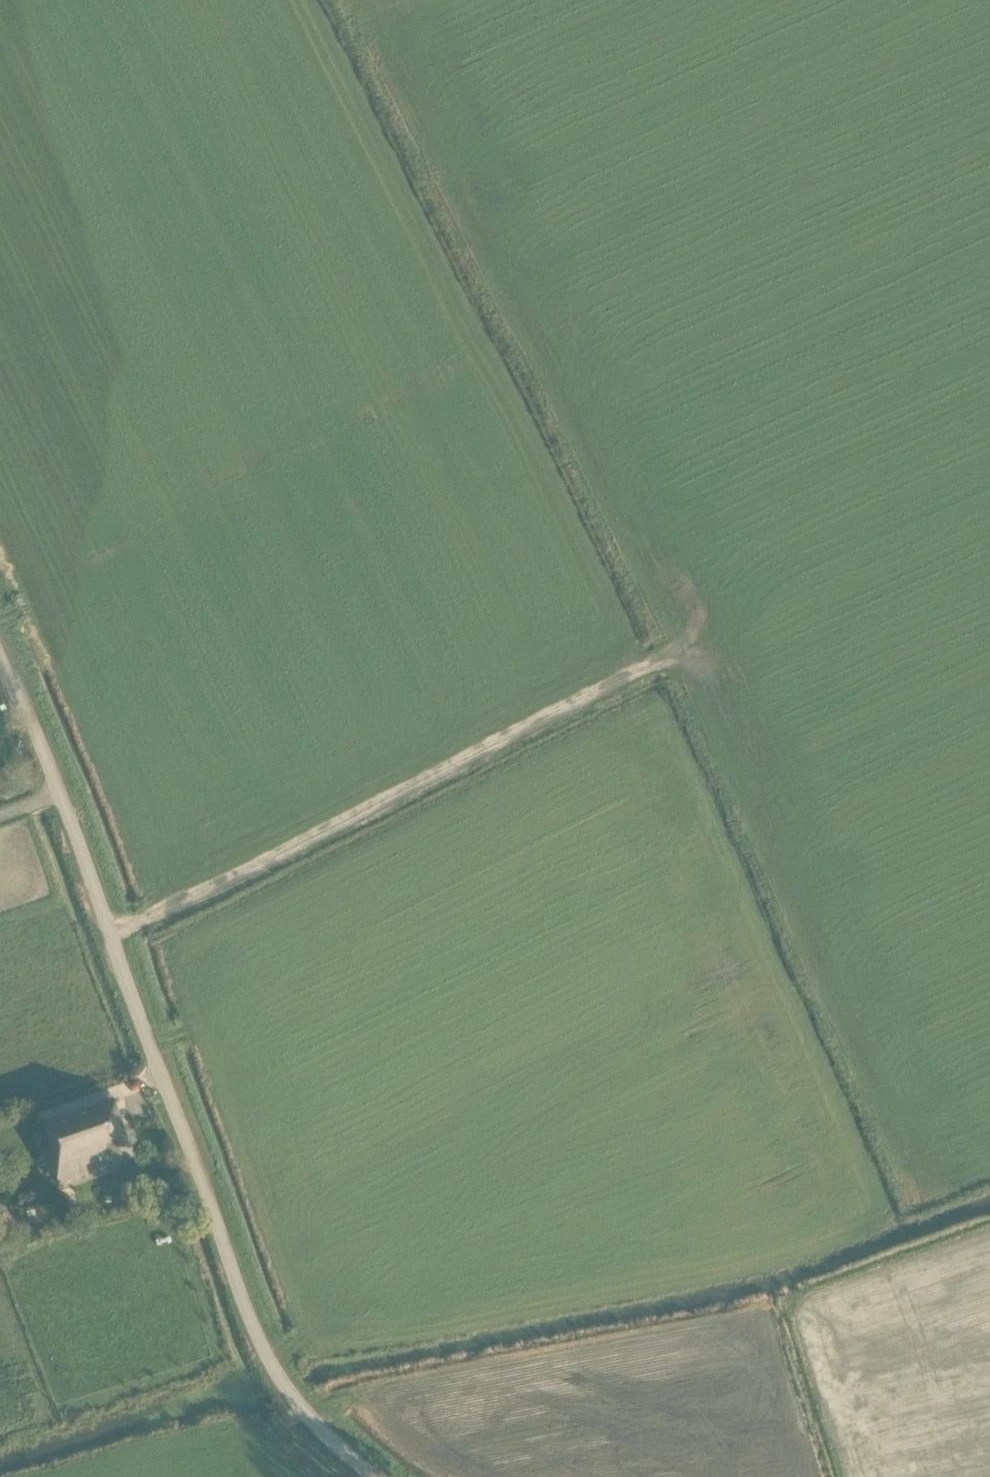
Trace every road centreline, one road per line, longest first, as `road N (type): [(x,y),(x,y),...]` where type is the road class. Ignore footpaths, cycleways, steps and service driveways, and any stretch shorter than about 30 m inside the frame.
road 1 (unclassified): [(372,1476),(305,1415),(263,1353),(58,792),(0,656)]

